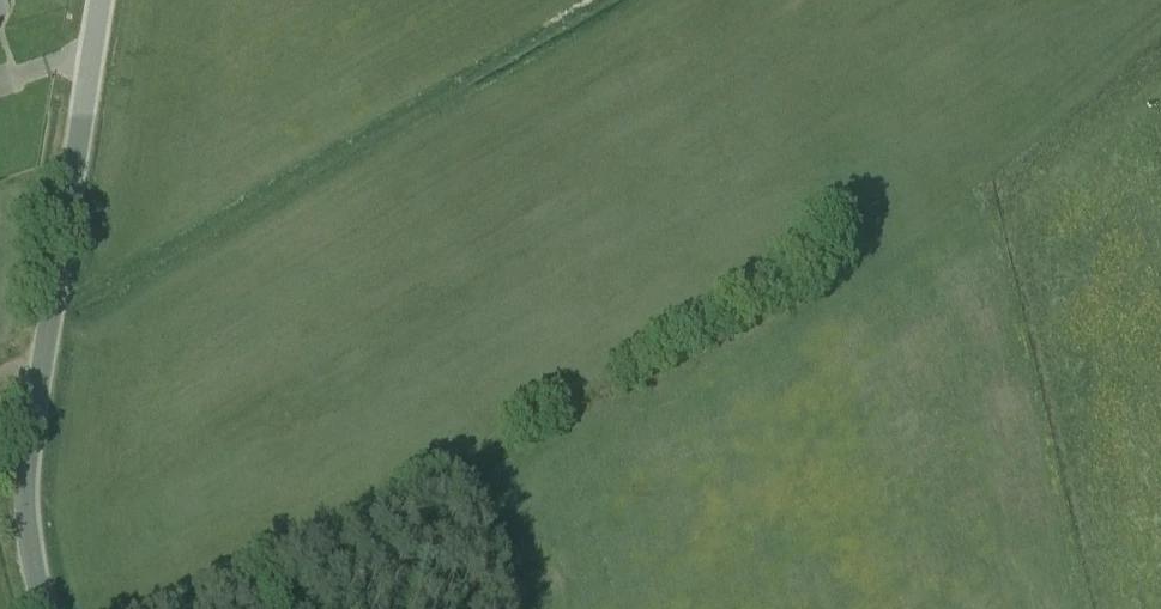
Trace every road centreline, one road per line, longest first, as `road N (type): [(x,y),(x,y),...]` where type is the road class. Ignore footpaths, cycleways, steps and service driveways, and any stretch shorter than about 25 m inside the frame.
road 1 (unclassified): [(55,608),(35,470),(42,353),(101,0)]

